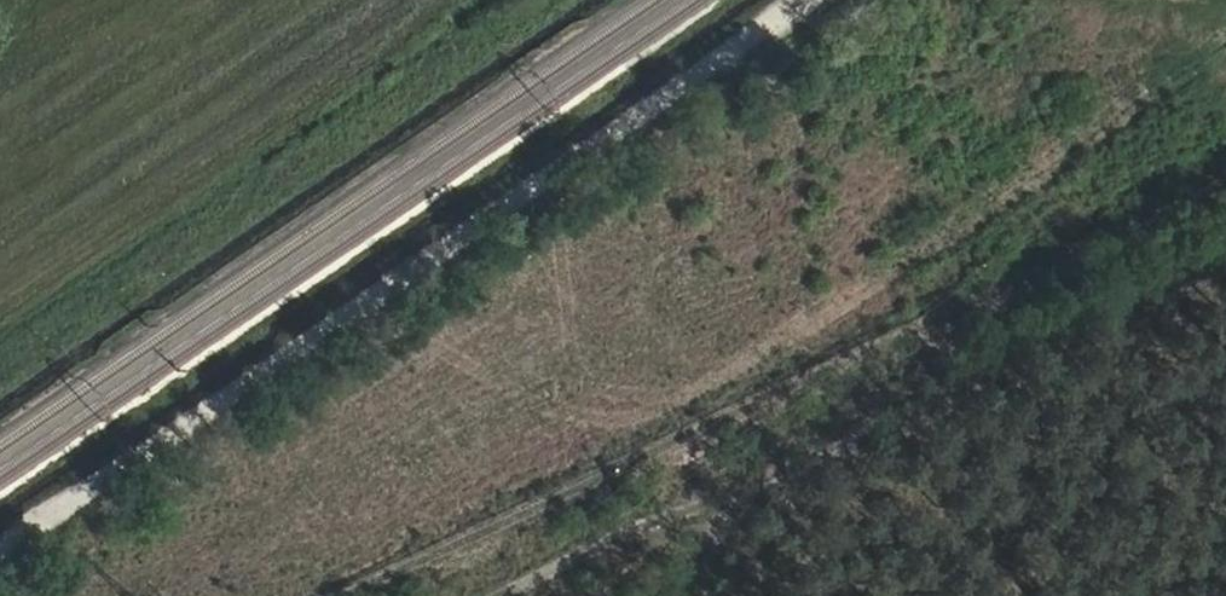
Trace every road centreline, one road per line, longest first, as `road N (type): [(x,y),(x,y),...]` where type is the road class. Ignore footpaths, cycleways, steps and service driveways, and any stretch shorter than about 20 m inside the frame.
road 1 (track): [(803,0),(0,550)]
road 2 (track): [(1225,233),(500,595)]

